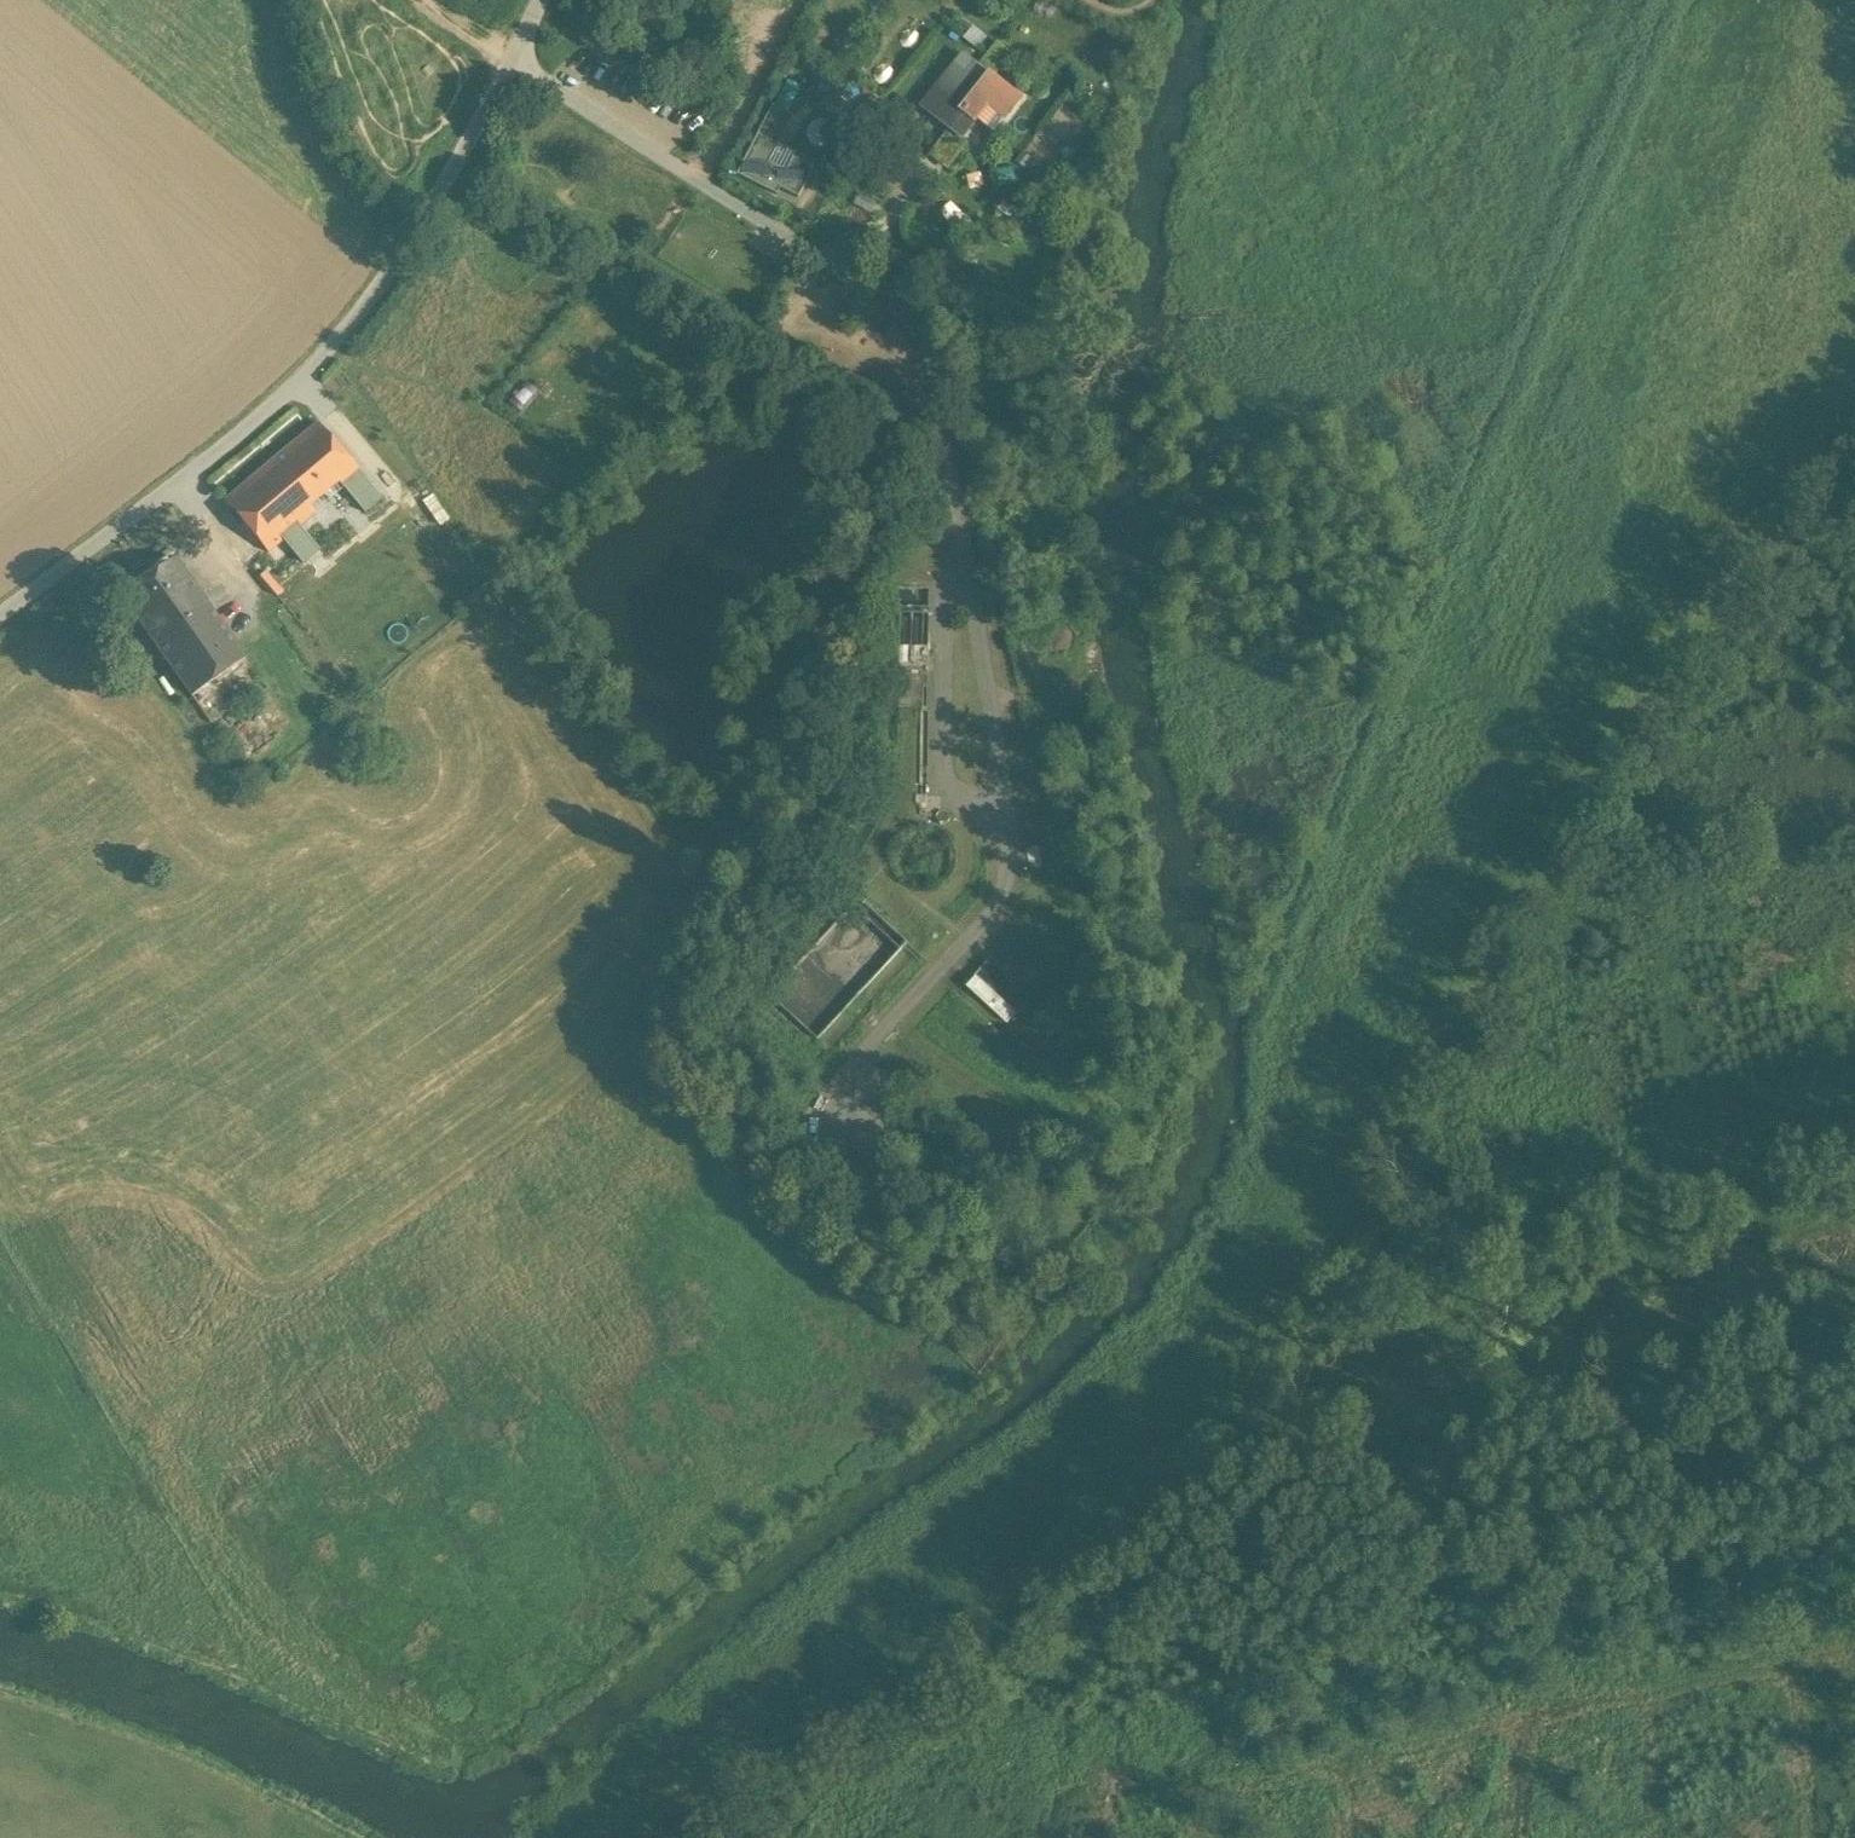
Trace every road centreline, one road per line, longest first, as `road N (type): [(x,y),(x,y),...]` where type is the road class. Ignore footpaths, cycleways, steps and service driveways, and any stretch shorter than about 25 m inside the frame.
road 1 (unclassified): [(0,618),(285,397),(412,240),(541,0)]
road 2 (track): [(844,1837),(877,1825),(1076,1598),(1287,1471),(1333,1388)]

